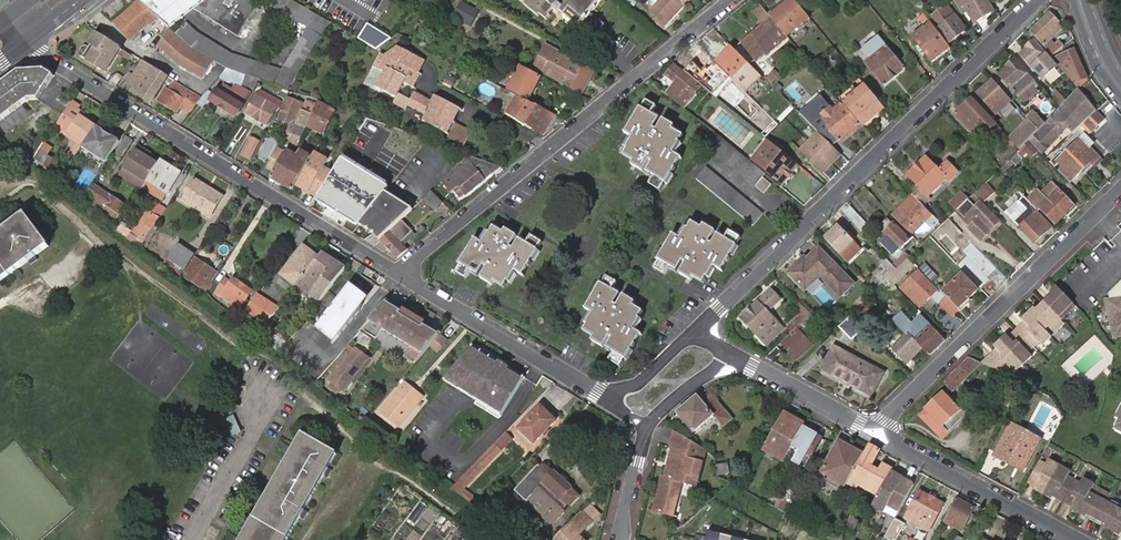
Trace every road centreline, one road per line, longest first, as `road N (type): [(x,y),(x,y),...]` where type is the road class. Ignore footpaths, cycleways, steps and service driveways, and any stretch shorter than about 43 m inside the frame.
road 1 (residential): [(695,330),(1036,0)]
road 2 (residential): [(28,40),(59,68),(401,274)]
road 3 (residential): [(733,0),(401,274)]
road 4 (residential): [(876,434),(897,405),(1120,191)]
road 5 (residential): [(401,274),(602,395)]
road 6 (residential): [(619,539),(647,427),(725,352)]
road 7 (residential): [(1073,539),(876,434)]
road 8 (residential): [(725,352),(876,434)]
road 9 (residential): [(190,539),(261,418),(264,394)]

